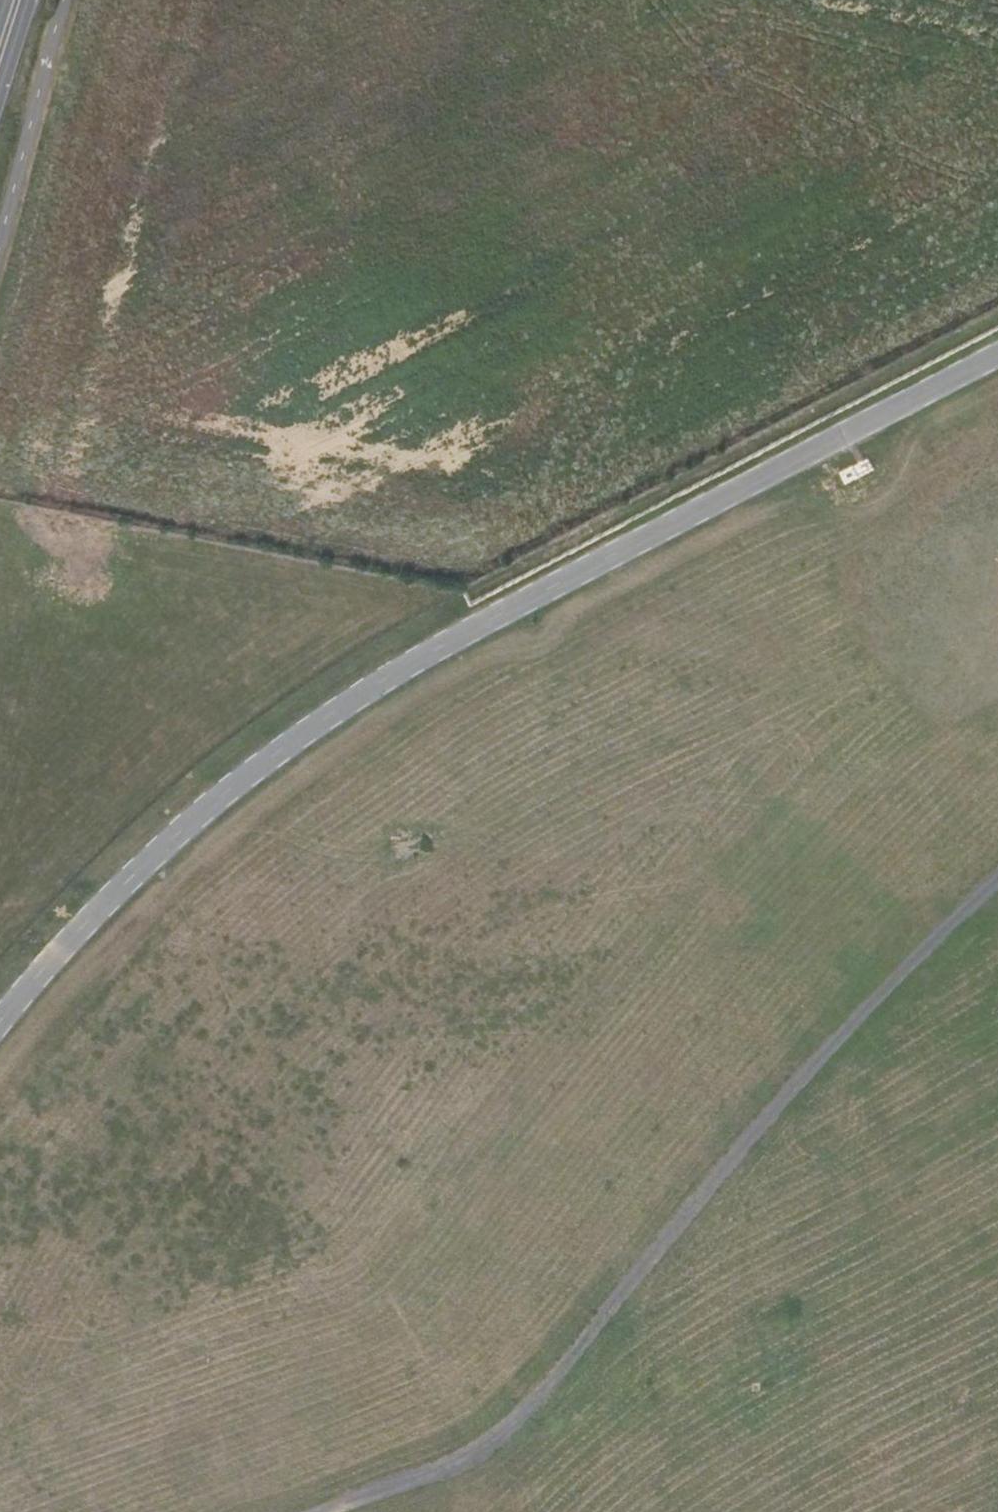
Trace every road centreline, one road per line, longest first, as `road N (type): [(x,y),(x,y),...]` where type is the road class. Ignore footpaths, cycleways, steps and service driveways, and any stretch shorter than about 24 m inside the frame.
road 1 (track): [(326,1511),(478,1452),(510,1423),(834,1039),(997,876)]

